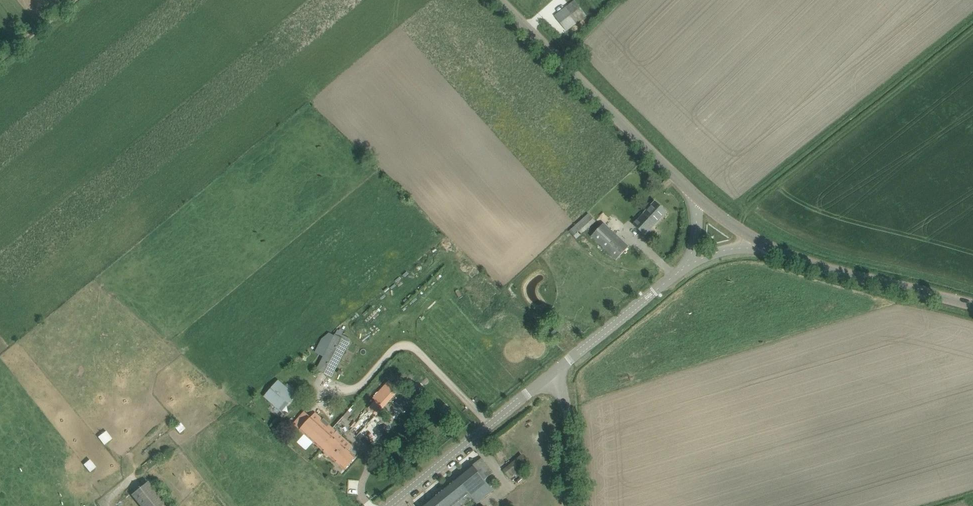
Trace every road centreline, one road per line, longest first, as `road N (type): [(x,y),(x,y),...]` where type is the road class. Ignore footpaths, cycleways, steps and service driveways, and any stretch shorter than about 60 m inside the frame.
road 1 (tertiary): [(695,198),(503,0)]
road 2 (tertiary): [(388,505),(558,369)]
road 3 (tertiary): [(972,308),(767,247)]
road 4 (tertiary): [(558,369),(687,265)]
road 5 (unclassified): [(569,505),(558,369)]

